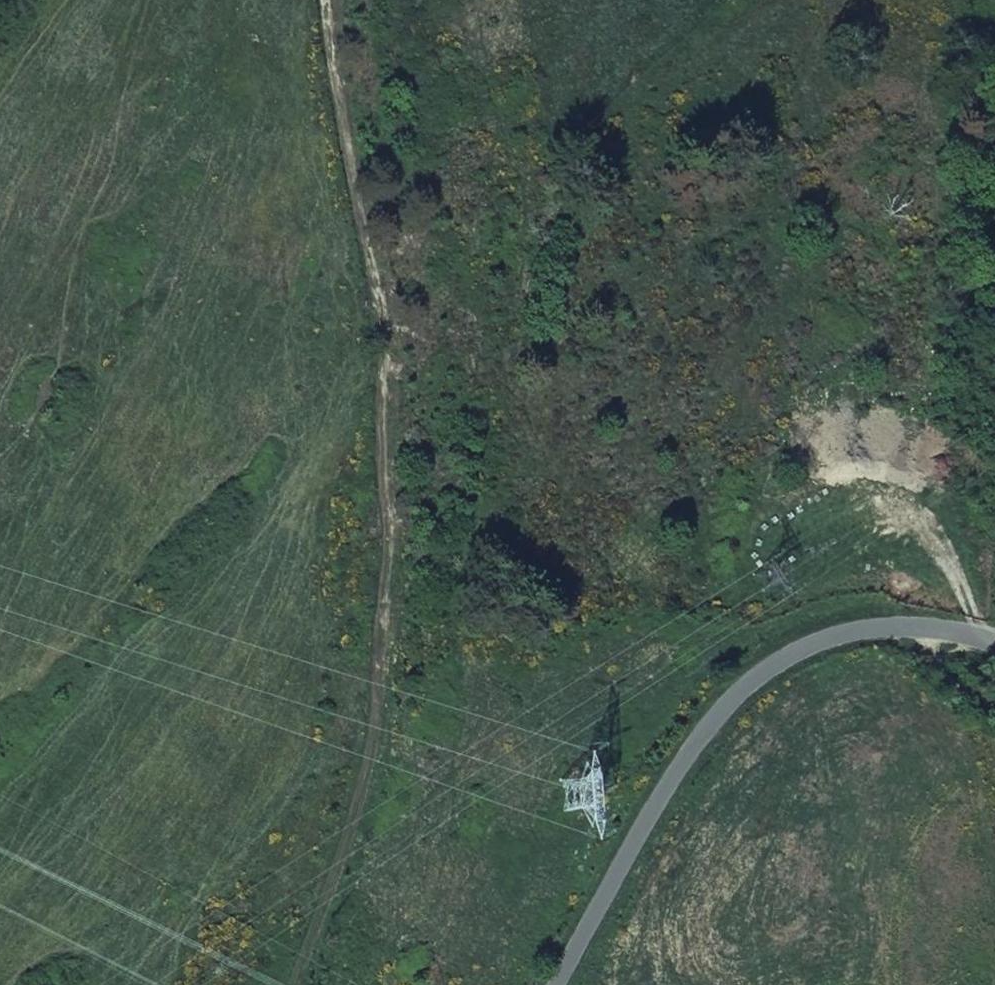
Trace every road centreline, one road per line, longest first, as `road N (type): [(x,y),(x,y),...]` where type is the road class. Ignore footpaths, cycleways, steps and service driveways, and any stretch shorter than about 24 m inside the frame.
road 1 (track): [(280,984),(365,810),(387,503),(365,199),(326,0)]
road 2 (residential): [(567,984),(685,766),(749,689),(792,654),(842,633),(938,626),(994,638)]

